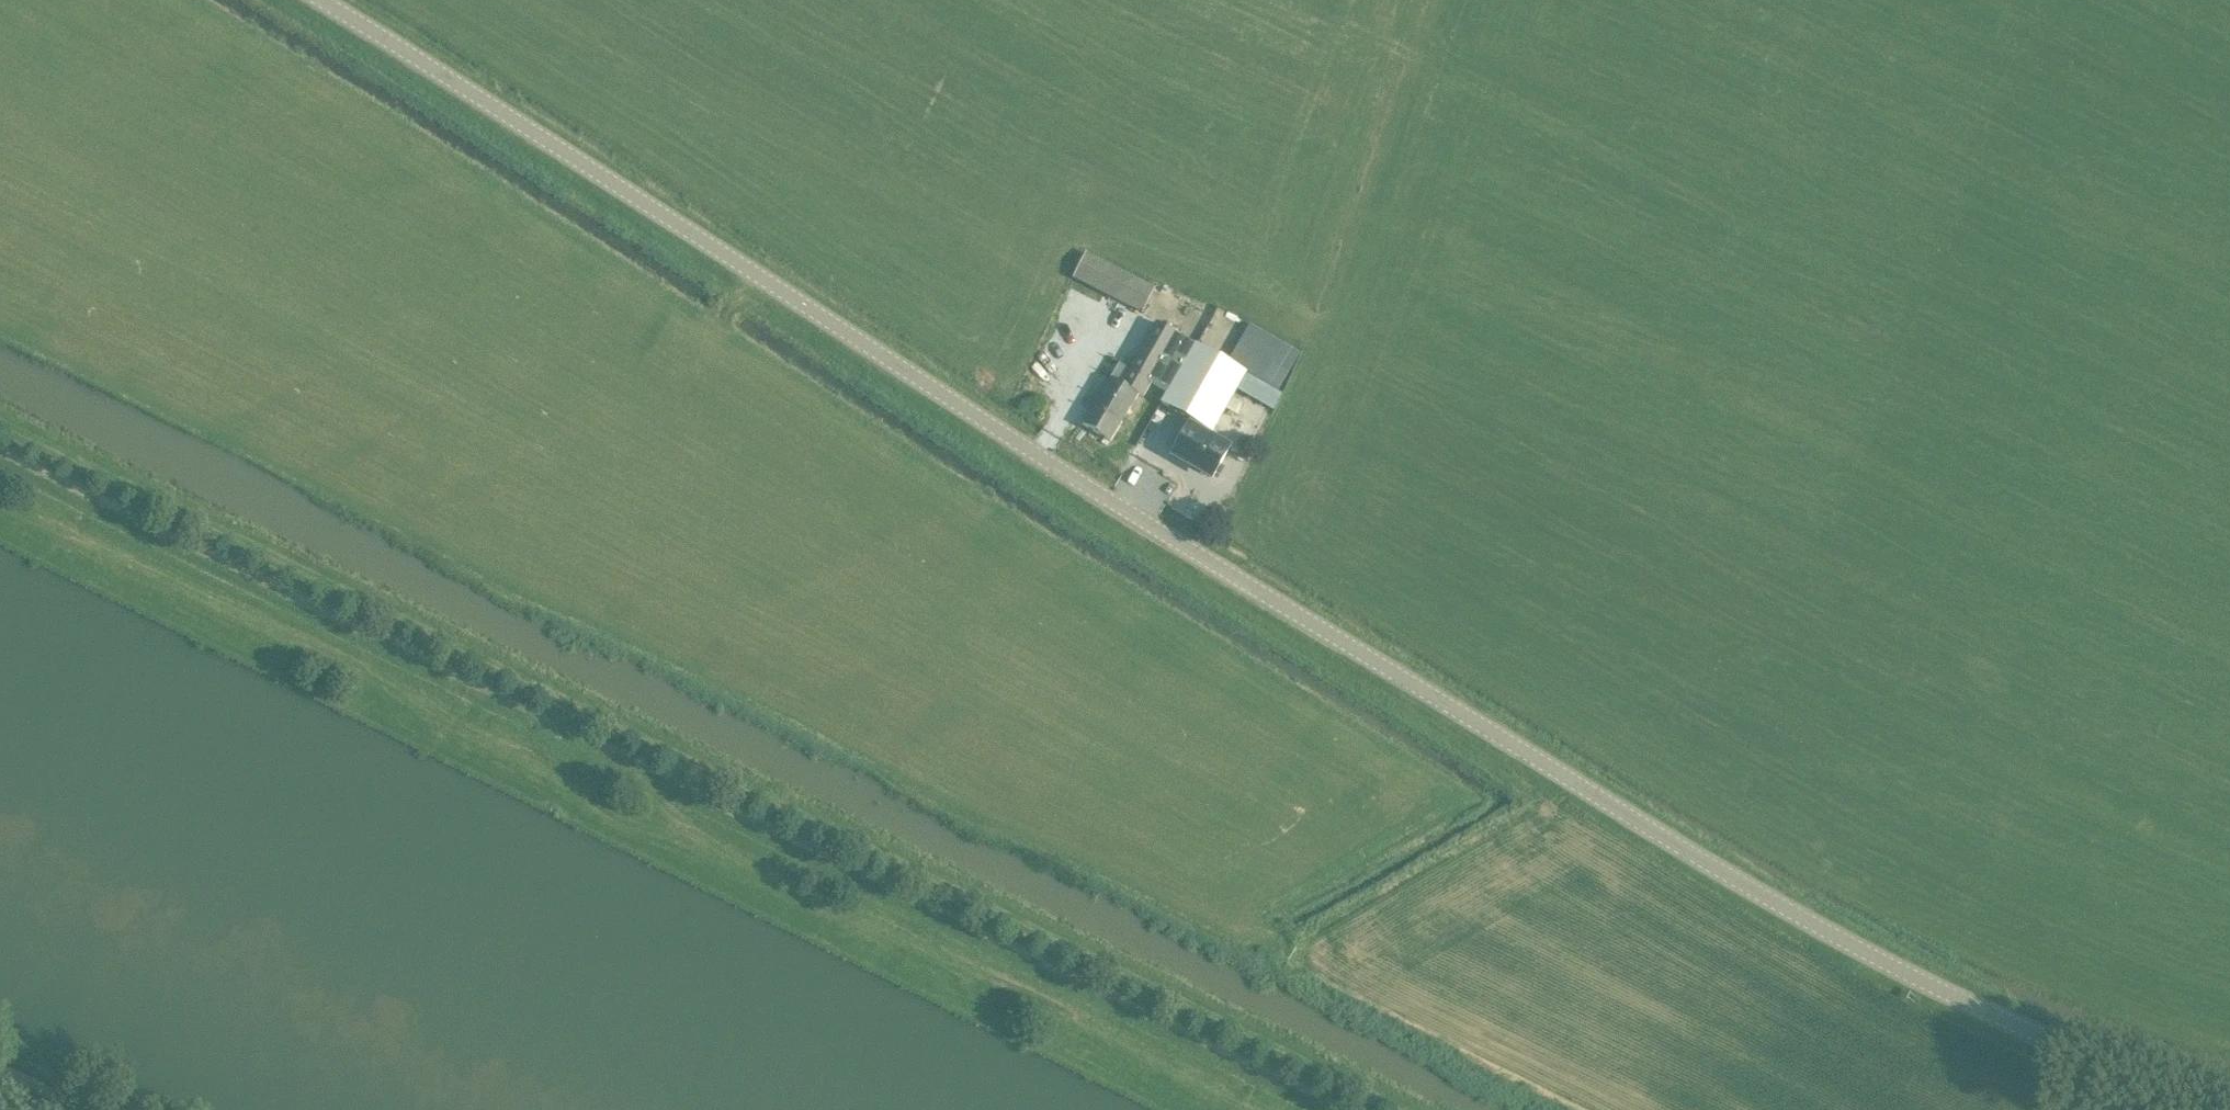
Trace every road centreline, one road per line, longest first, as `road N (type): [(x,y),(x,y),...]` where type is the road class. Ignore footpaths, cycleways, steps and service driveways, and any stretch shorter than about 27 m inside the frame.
road 1 (tertiary): [(2229,1107),(2030,1034),(1736,883),(1152,530),(322,0)]
road 2 (track): [(0,426),(1394,1109)]

